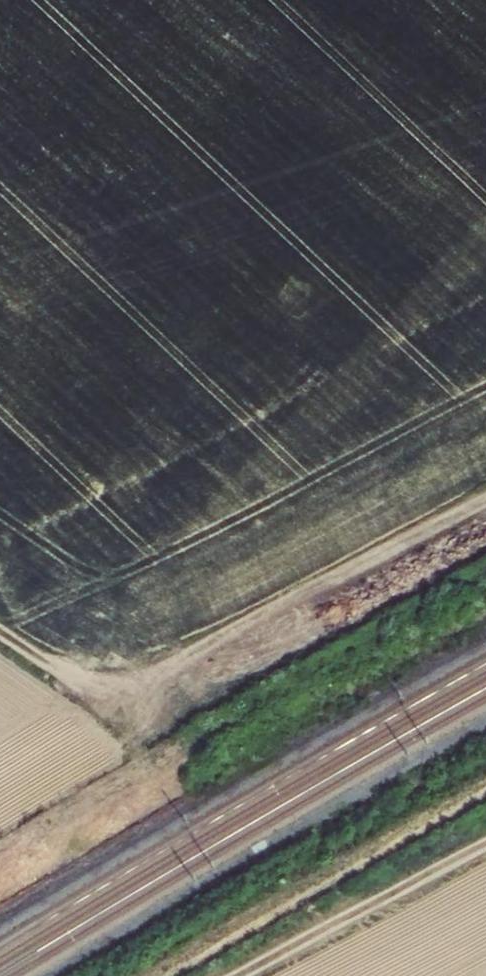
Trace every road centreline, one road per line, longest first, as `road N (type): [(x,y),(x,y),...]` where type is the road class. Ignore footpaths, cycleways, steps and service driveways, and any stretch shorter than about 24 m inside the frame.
road 1 (track): [(485,499),(153,672),(108,683),(64,676),(31,667),(0,645)]
road 2 (track): [(485,838),(230,975)]

